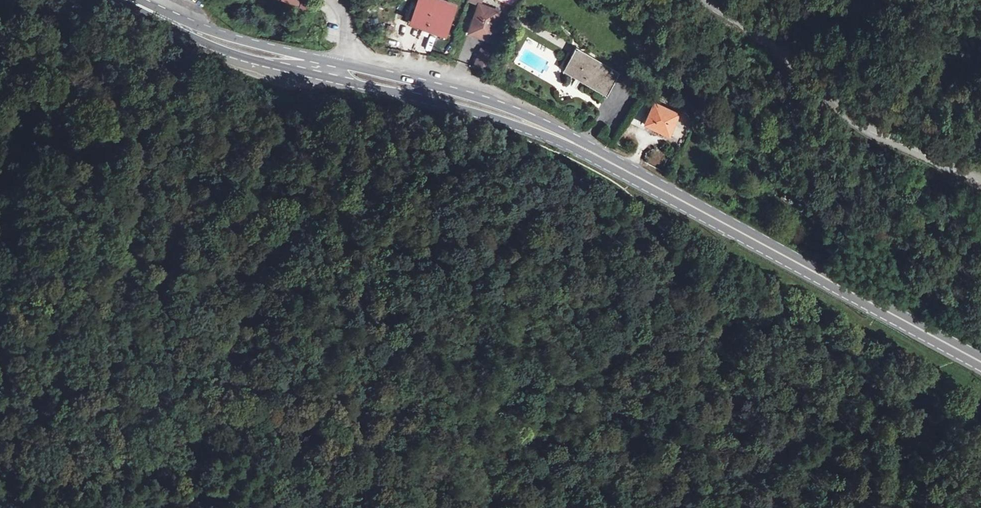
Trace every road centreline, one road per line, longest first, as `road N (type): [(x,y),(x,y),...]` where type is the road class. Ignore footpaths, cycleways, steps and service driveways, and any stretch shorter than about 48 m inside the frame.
road 1 (secondary): [(339,72),(552,132),(980,362)]
road 2 (unclassified): [(704,0),(744,23),(829,105),(980,181)]
road 3 (secondary): [(129,0),(214,38),(339,72)]

